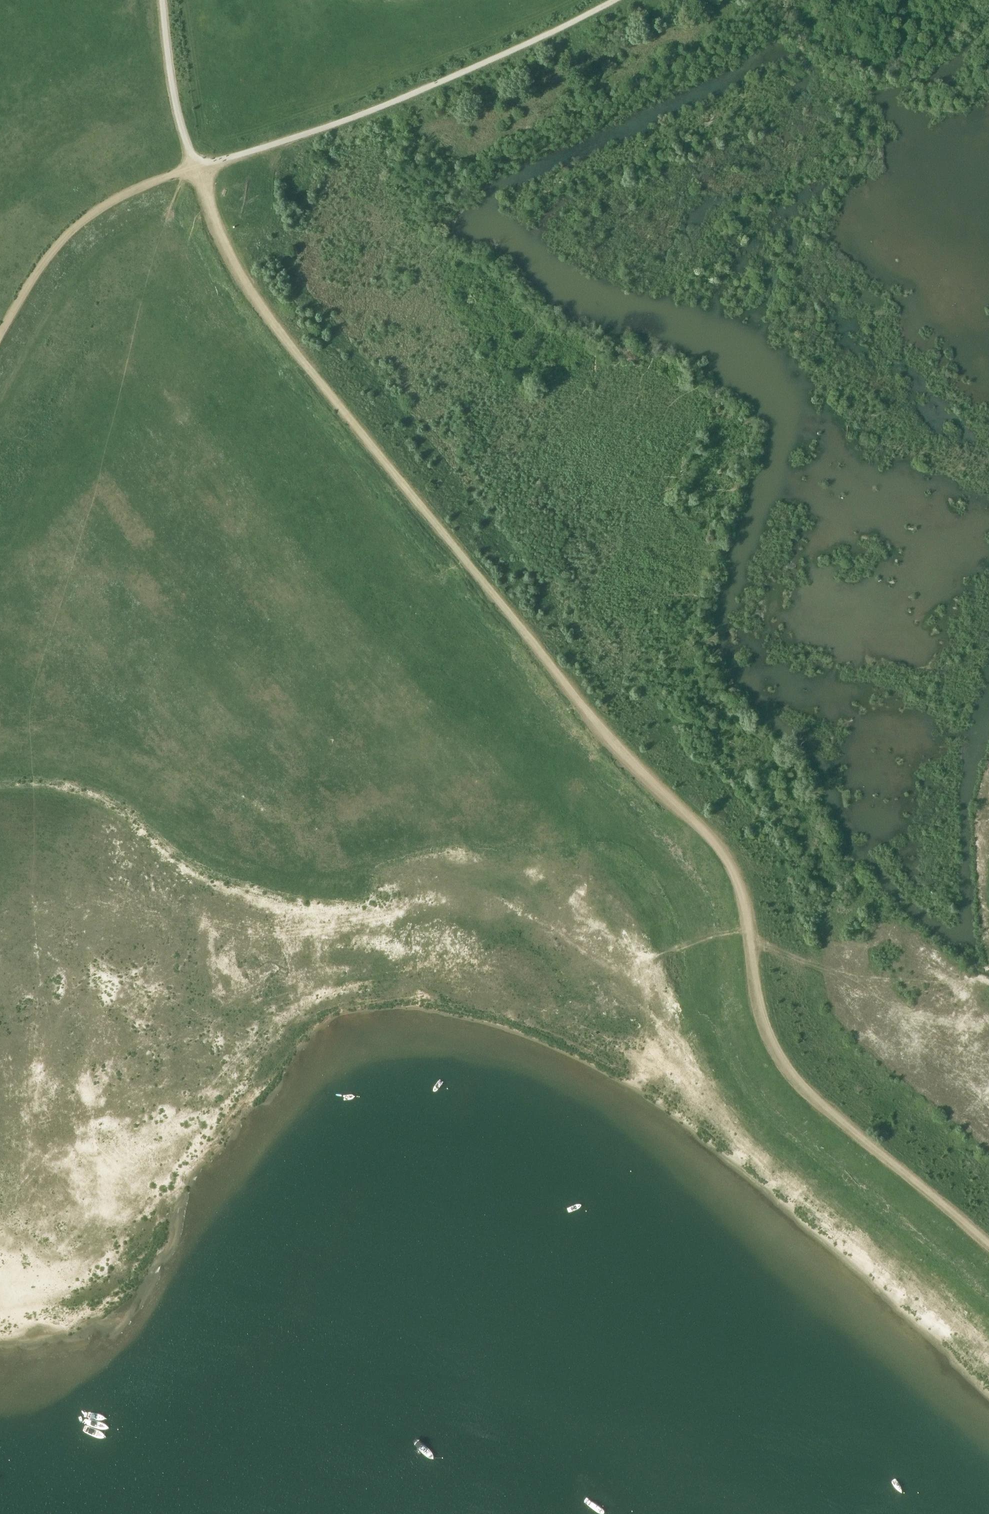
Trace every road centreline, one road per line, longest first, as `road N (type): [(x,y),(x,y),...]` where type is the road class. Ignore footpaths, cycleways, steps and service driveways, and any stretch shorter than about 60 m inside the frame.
road 1 (track): [(195,169),(245,287),(594,724),(730,863),(745,902),(765,1032),(789,1075),(988,1245)]
road 2 (track): [(616,0),(372,113),(195,169)]
road 3 (track): [(195,169),(85,217),(40,266),(0,334)]
road 4 (track): [(163,0),(170,73),(195,169)]

